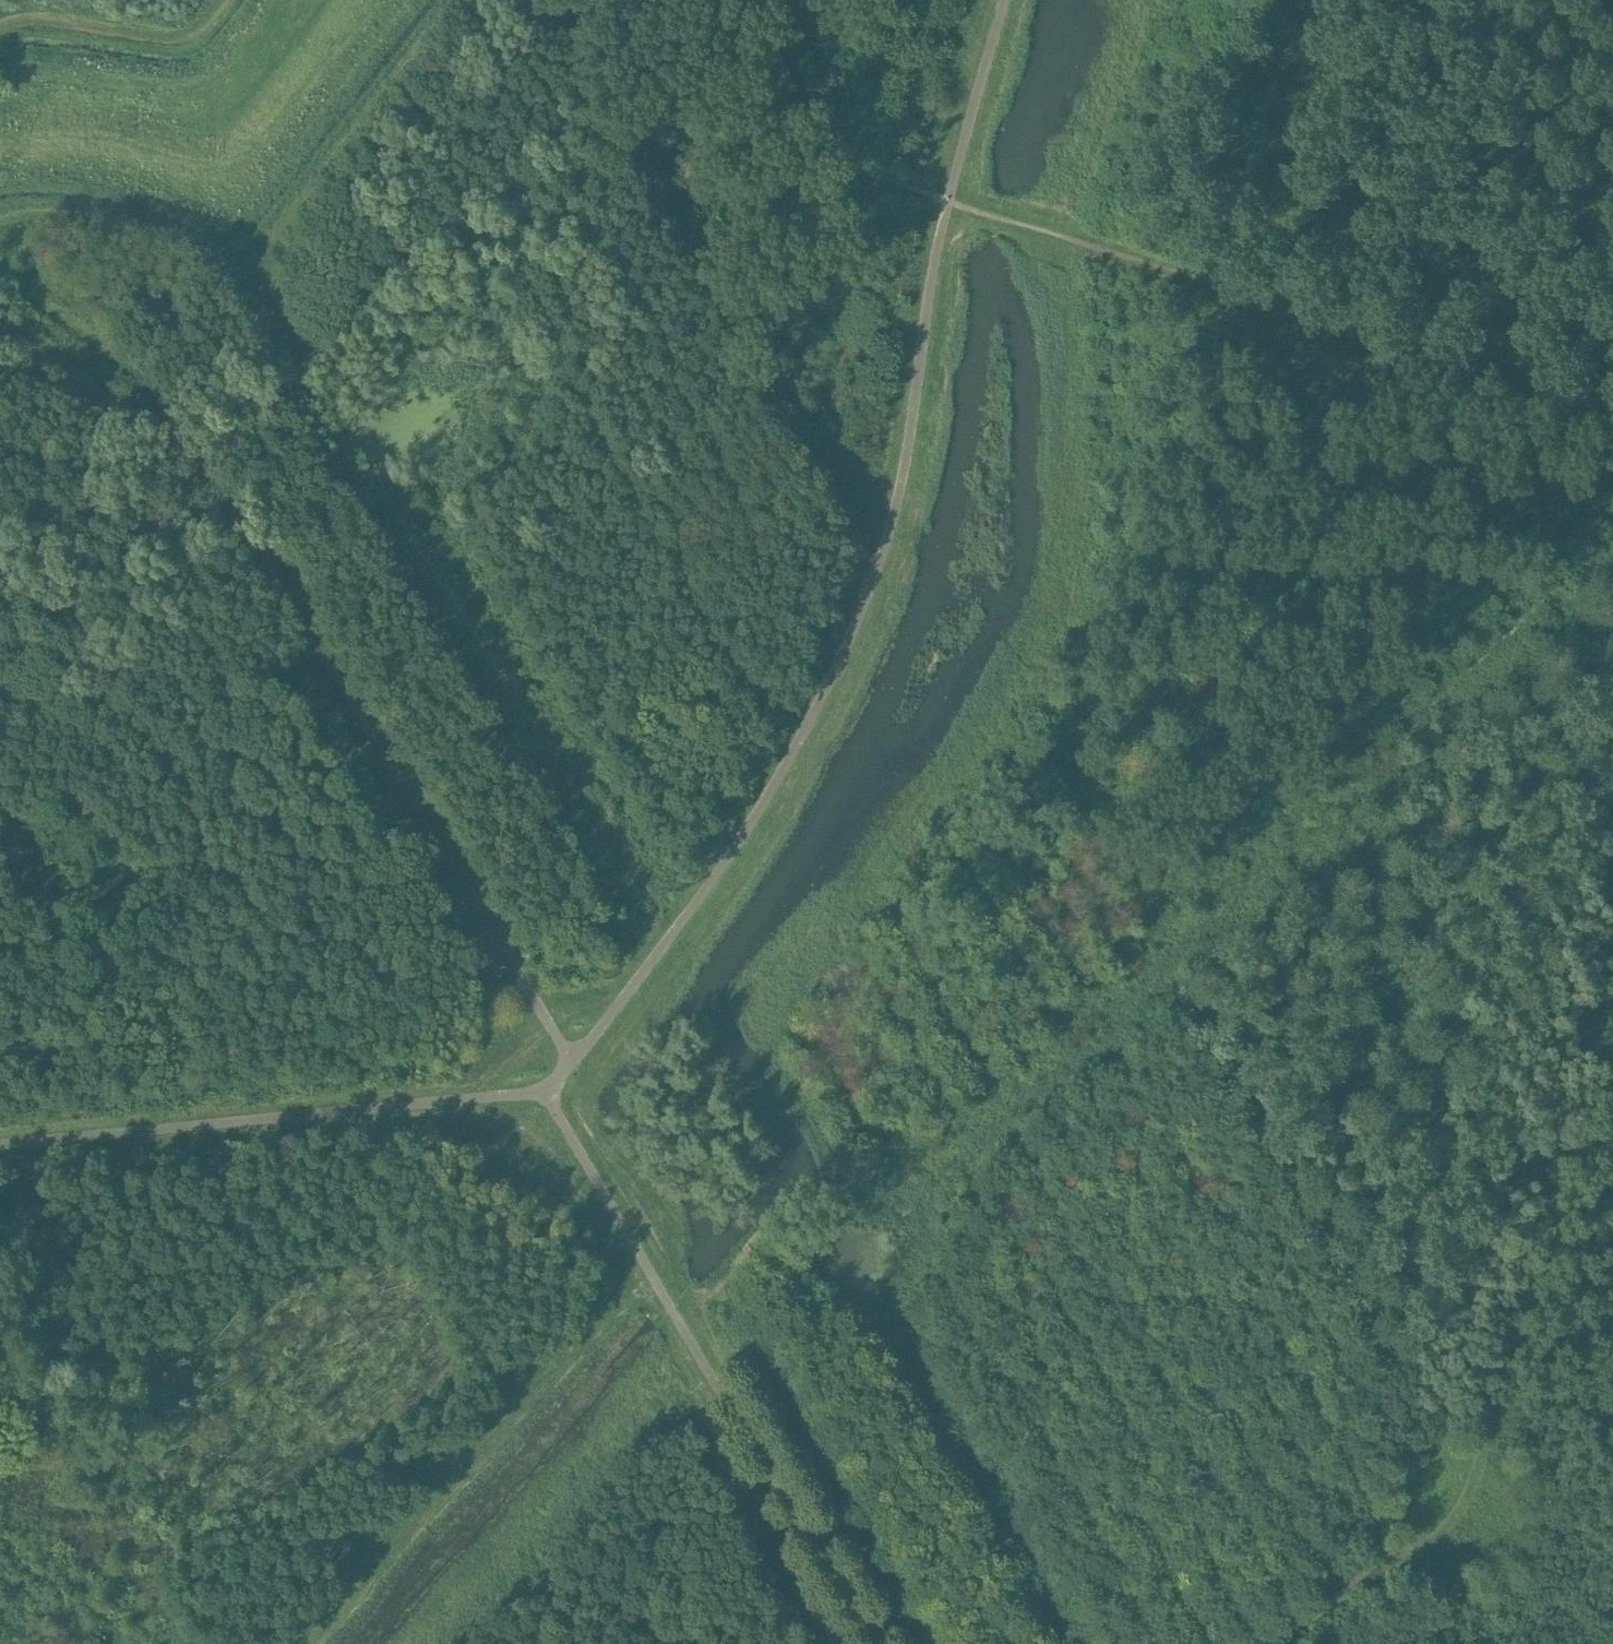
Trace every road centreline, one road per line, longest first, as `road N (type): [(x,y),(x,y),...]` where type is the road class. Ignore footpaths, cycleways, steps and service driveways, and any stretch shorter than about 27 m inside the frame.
road 1 (track): [(216,458),(404,259),(505,187),(635,156),(751,141),(946,202)]
road 2 (track): [(946,202),(1612,414)]
road 3 (track): [(0,678),(216,458)]

